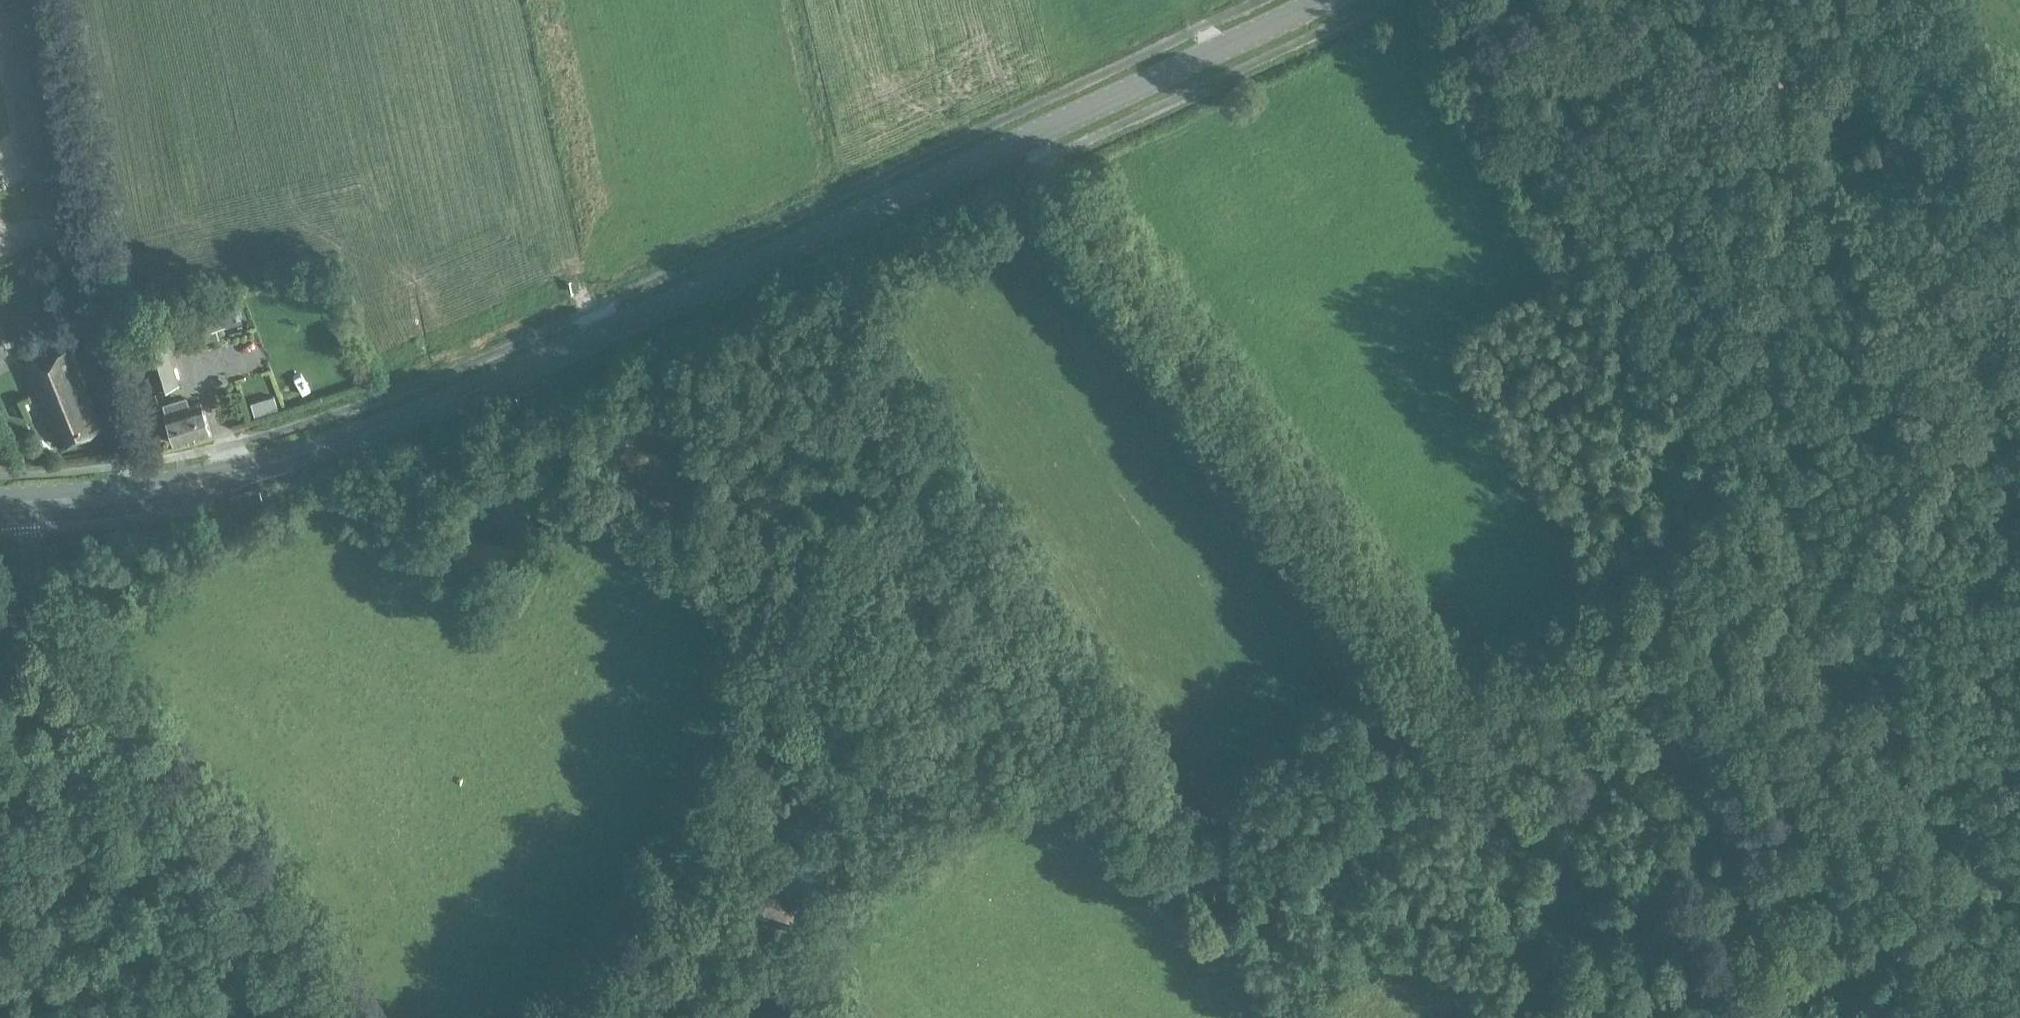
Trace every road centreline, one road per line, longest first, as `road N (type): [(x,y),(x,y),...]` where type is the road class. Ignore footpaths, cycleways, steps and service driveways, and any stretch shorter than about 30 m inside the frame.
road 1 (secondary): [(31,498),(225,471),(374,427),(1318,0)]
road 2 (track): [(1036,132),(1058,179),(1458,710)]
road 3 (unclassified): [(299,1017),(231,941),(146,776),(49,632),(37,594)]
road 4 (track): [(1458,710),(1566,852),(1634,884),(1672,915),(1702,971),(1706,1017)]

